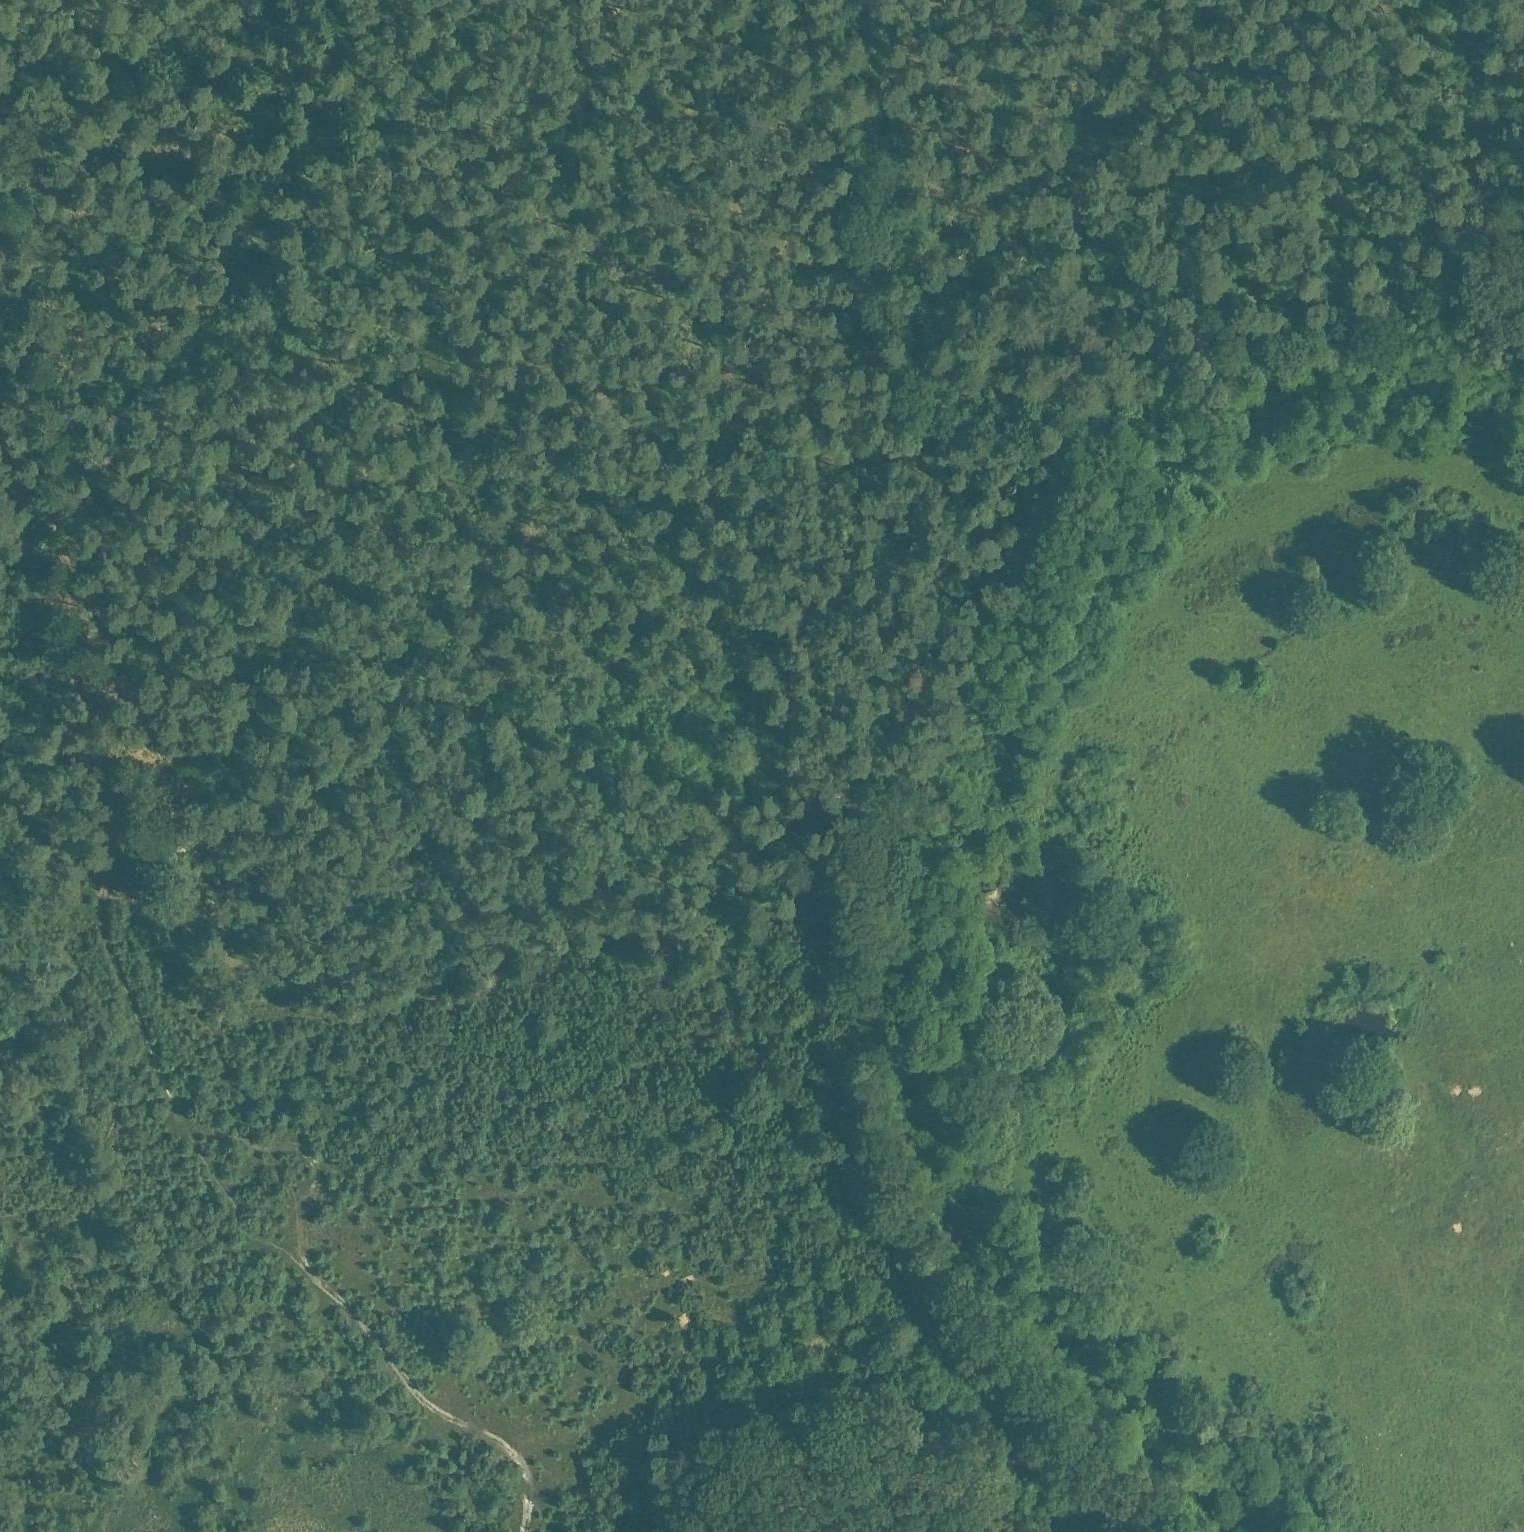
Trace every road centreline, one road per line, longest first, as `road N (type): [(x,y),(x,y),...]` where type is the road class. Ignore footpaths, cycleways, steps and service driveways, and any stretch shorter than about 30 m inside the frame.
road 1 (track): [(485,1531),(449,1439),(354,1314),(233,1206),(151,1059),(0,651)]

